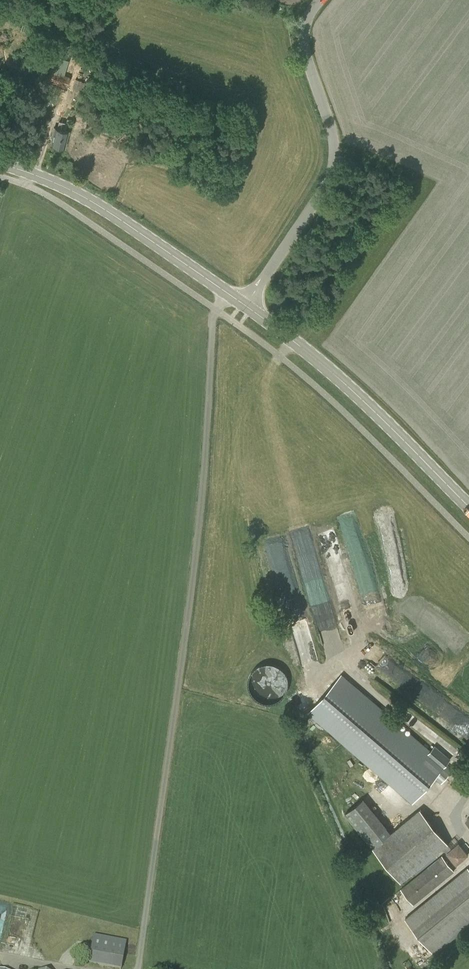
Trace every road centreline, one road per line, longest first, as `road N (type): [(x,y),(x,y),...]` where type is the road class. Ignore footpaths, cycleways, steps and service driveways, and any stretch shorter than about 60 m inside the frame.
road 1 (unclassified): [(245,304),(329,176),(334,155),(305,62),(302,27),(317,0)]
road 2 (secondary): [(468,508),(349,387),(245,304)]
road 3 (secondary): [(245,304),(108,211),(0,164)]

